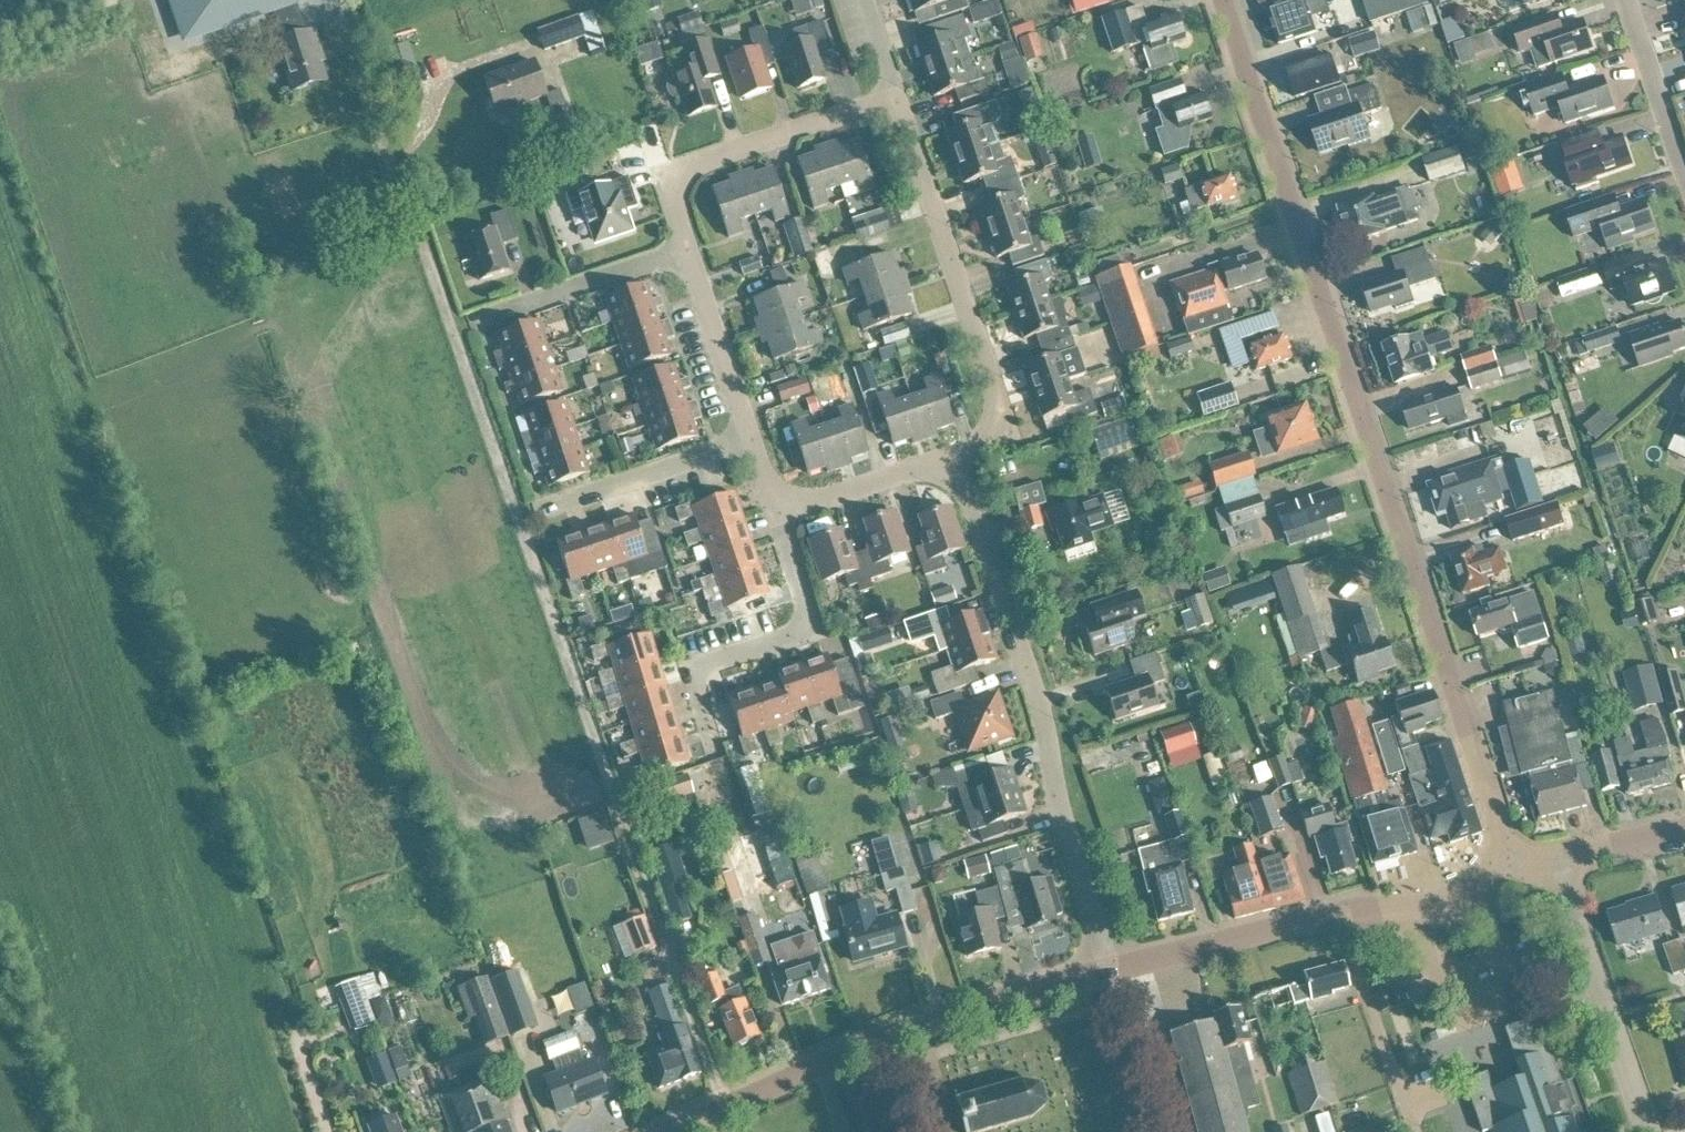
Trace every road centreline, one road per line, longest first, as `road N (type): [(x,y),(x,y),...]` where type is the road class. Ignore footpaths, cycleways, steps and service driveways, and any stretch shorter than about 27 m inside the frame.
road 1 (unclassified): [(728,1102),(337,0)]
road 2 (tertiary): [(1512,864),(1222,0)]
road 3 (unclassified): [(1112,968),(966,451)]
road 4 (tertiary): [(728,1102),(846,1050),(1112,968)]
road 5 (unclassified): [(966,451),(1005,431),(893,100)]
road 6 (unclassified): [(688,252),(669,189),(683,170),(893,100)]
road 7 (unclassified): [(722,750),(703,690),(711,671),(800,643),(807,629),(776,517)]
road 8 (unclassified): [(1640,1131),(1561,861)]
road 9 (tertiary): [(1112,968),(1338,913)]
road 10 (unclassified): [(1415,1131),(1338,913)]
road 11 (unclassified): [(751,445),(688,252)]
road 12 (unclassified): [(776,517),(966,451)]
road 13 (unclassified): [(562,506),(751,445)]
road 14 (unclassified): [(501,309),(688,252)]
road 15 (tertiary): [(1338,913),(1415,908),(1478,891),(1512,864)]
road 16 (unclassified): [(1684,136),(1635,0)]
road 17 (tertiary): [(1684,830),(1561,861)]

